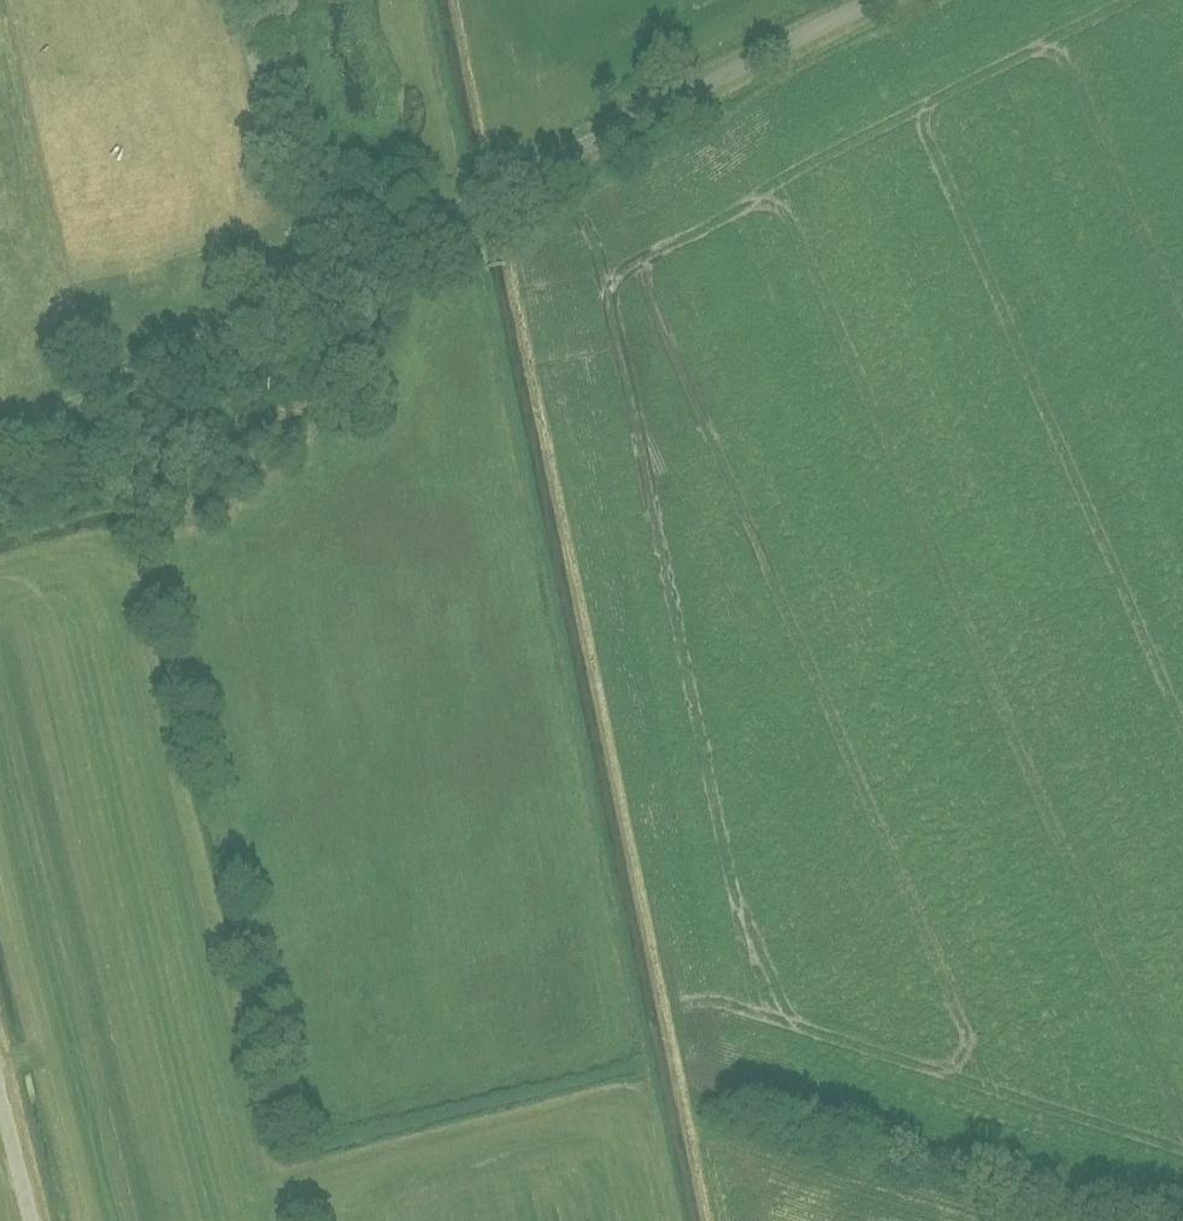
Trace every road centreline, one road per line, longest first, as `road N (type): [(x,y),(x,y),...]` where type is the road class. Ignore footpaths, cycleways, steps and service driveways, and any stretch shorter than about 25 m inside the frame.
road 1 (unclassified): [(0,440),(874,0)]
road 2 (unclassified): [(35,1220),(0,1082)]

